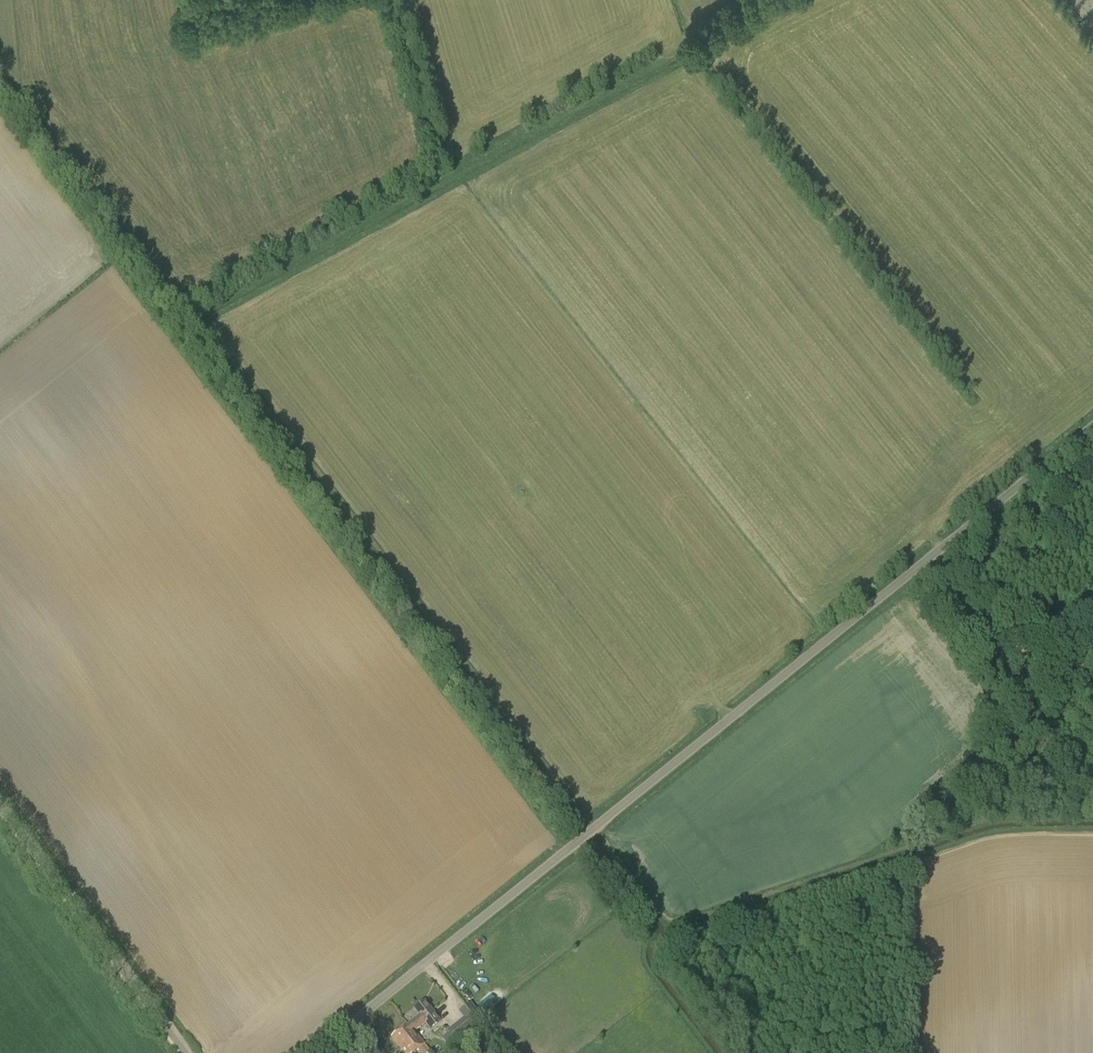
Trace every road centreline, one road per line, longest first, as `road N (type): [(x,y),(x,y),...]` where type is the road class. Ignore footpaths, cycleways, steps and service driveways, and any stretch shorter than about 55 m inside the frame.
road 1 (unclassified): [(313,1052),(1092,428)]
road 2 (unclassified): [(187,1052),(0,805)]

